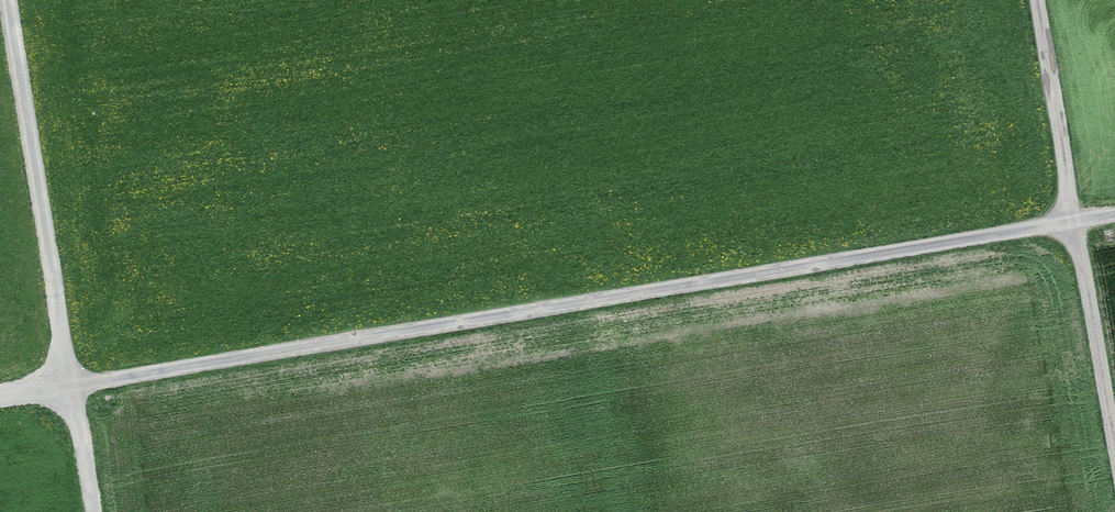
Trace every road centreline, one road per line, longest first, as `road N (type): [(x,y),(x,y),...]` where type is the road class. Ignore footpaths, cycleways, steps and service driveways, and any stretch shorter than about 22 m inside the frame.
road 1 (unclassified): [(0,397),(1114,215)]
road 2 (track): [(1037,0),(1114,438)]
road 3 (track): [(9,0),(71,386)]
road 4 (track): [(91,511),(71,386)]

